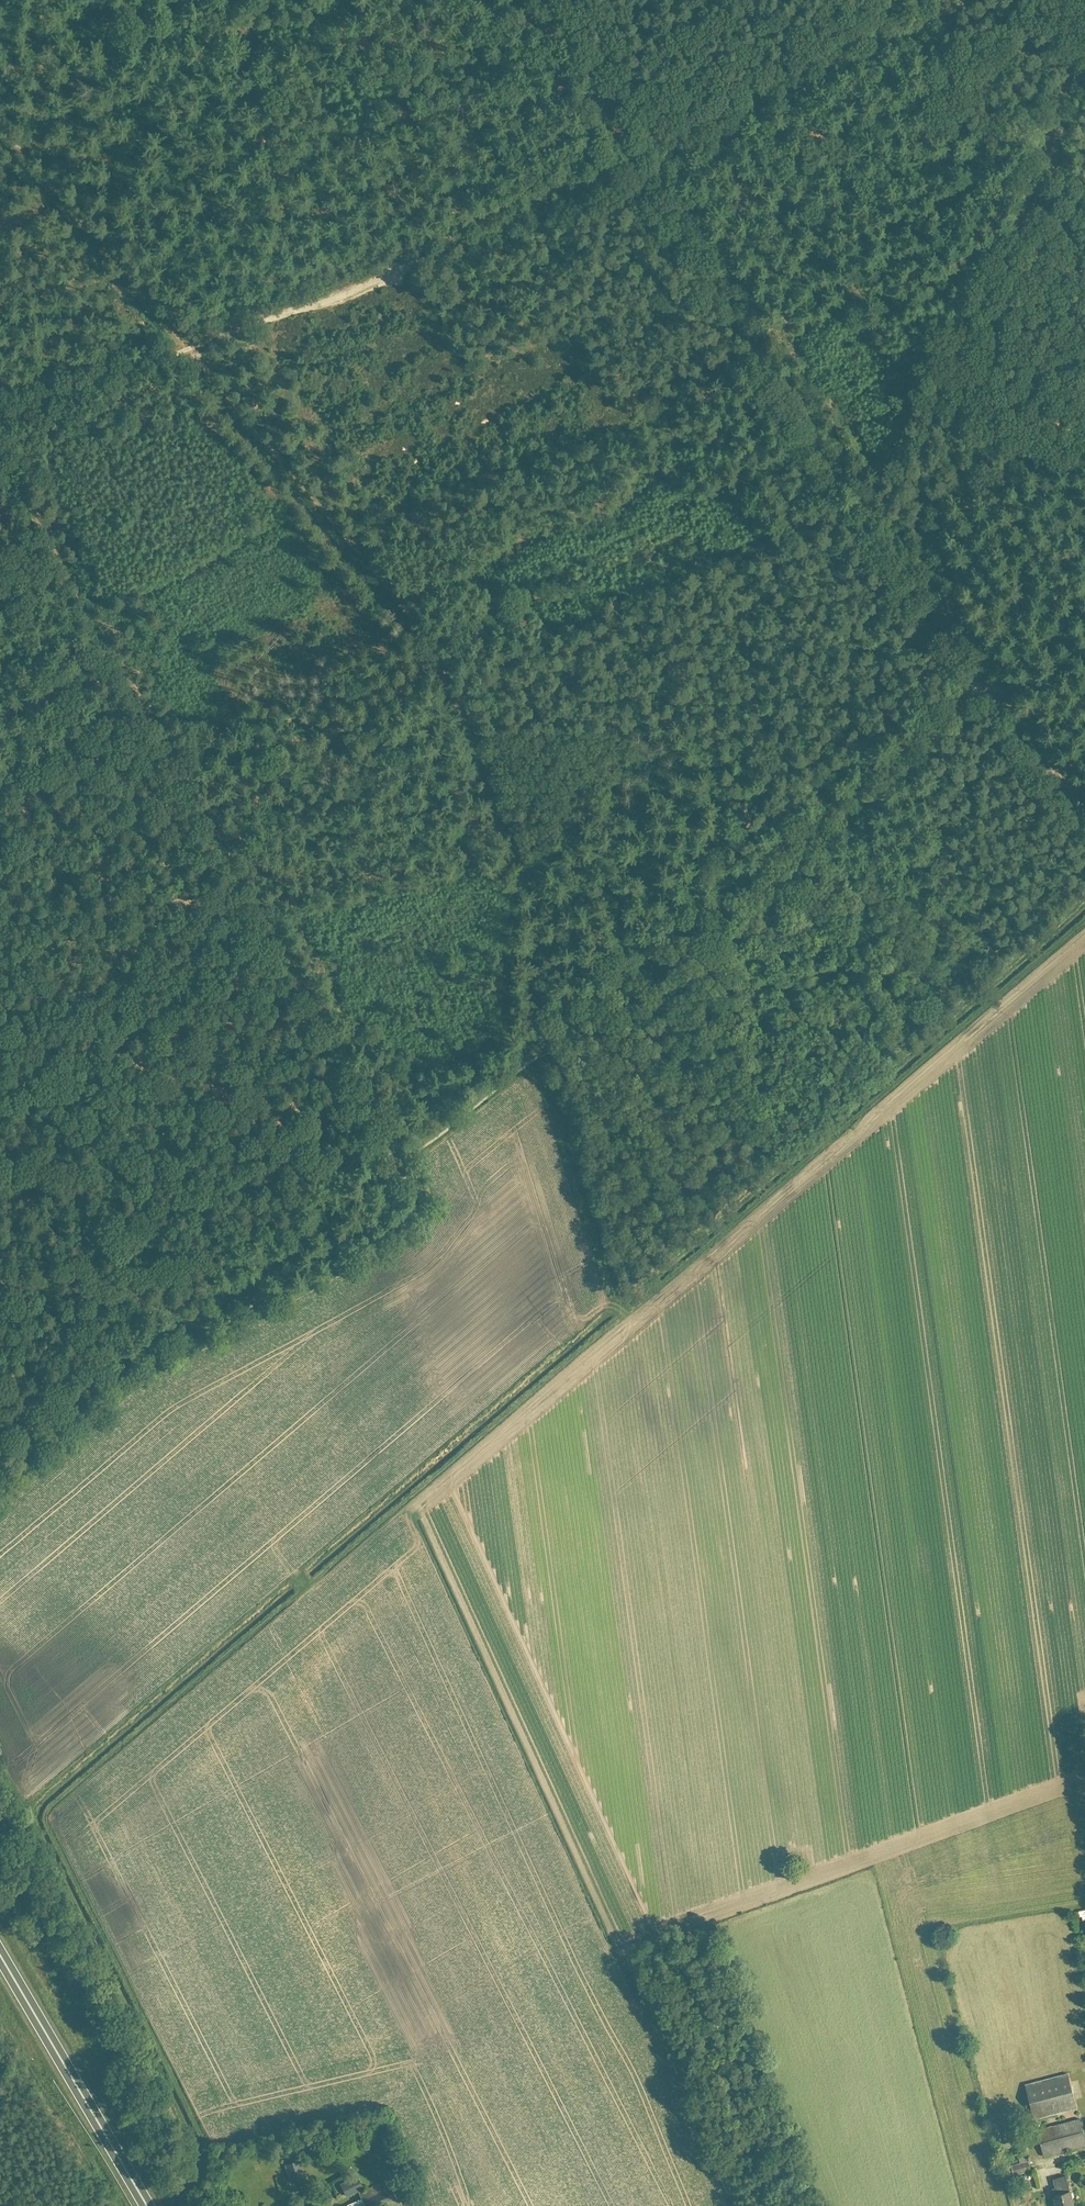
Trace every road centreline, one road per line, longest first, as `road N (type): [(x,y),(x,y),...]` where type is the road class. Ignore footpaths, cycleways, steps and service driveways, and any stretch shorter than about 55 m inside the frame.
road 1 (track): [(971,0),(640,173),(0,416)]
road 2 (track): [(970,693),(193,1326)]
road 3 (unclassified): [(986,681),(933,588),(925,525),(929,440),(949,374),(1047,176),(1082,0)]
road 4 (trunk): [(148,2205),(0,1953)]
road 5 (track): [(177,1316),(134,1295),(0,1270)]
road 6 (unclassified): [(1084,824),(986,681)]

